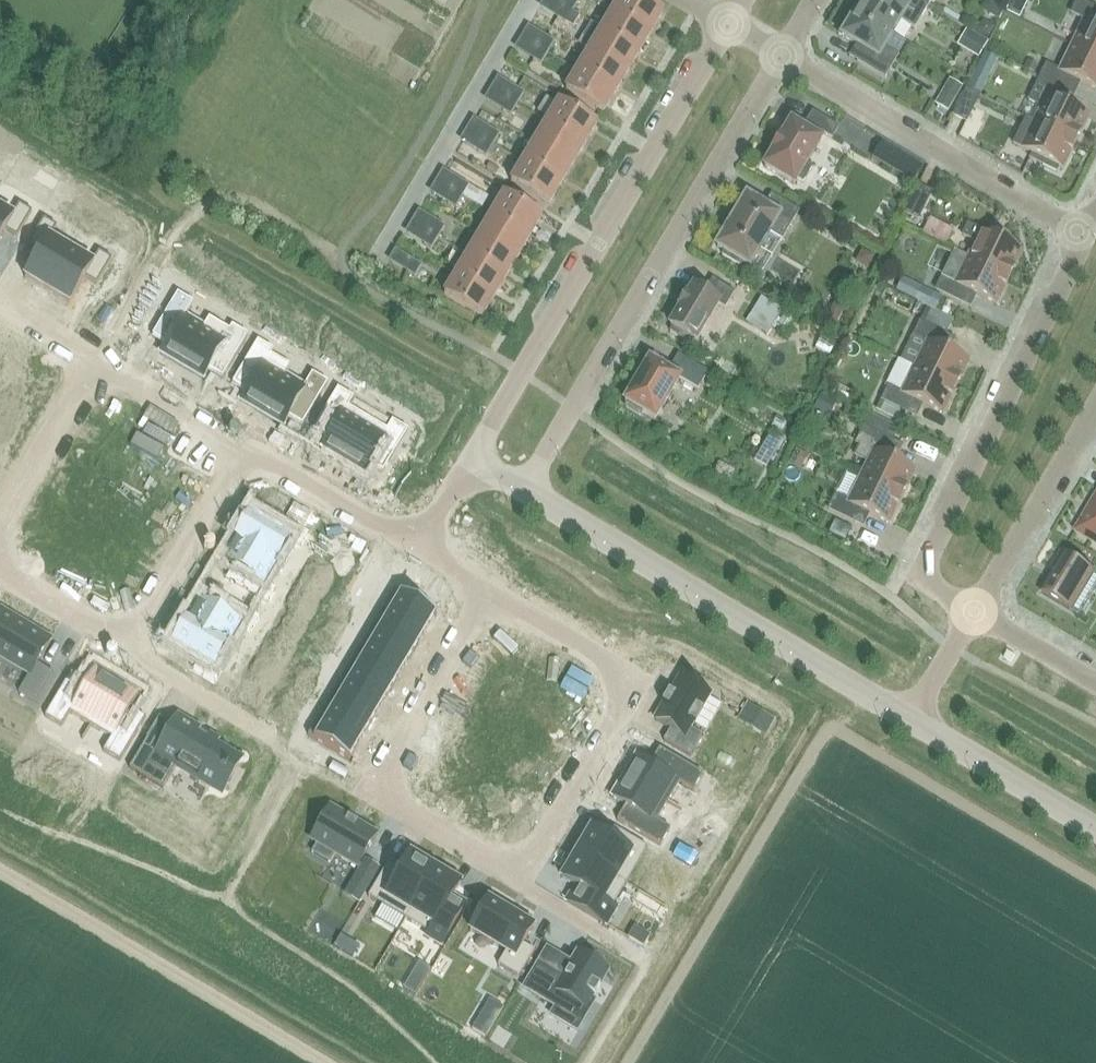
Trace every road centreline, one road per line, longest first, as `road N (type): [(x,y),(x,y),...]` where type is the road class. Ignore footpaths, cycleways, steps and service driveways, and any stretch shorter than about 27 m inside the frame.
road 1 (residential): [(781,56),(523,489)]
road 2 (residential): [(471,459),(727,25)]
road 3 (unclassified): [(910,719),(523,489)]
road 4 (residential): [(1084,237),(919,578),(973,611)]
road 5 (residential): [(520,879),(638,681),(485,591)]
road 6 (residential): [(485,591),(370,792),(520,879)]
road 7 (residential): [(781,56),(1084,237)]
road 8 (residential): [(973,611),(1095,405)]
road 9 (residential): [(129,647),(248,450)]
road 10 (unclassified): [(1095,829),(910,719)]
road 11 (residential): [(417,550),(248,450)]
road 12 (residential): [(94,359),(0,524)]
road 13 (residential): [(248,450),(94,359)]
road 14 (residential): [(129,647),(275,740)]
road 15 (residential): [(0,572),(129,647)]
road 16 (residential): [(1095,685),(973,611)]
road 17 (residential): [(633,954),(528,891),(520,879)]
road 18 (residential): [(910,719),(973,611)]

